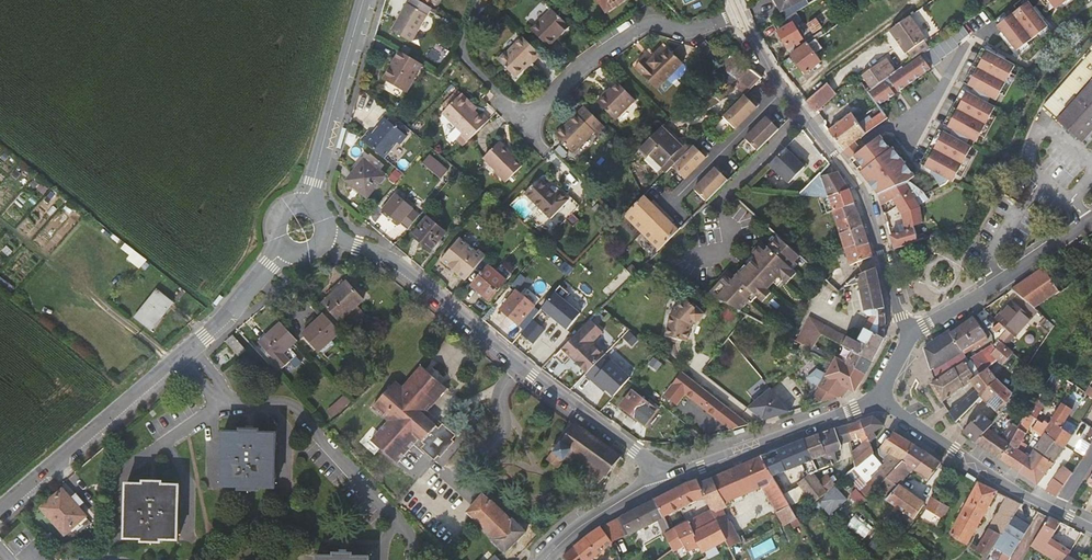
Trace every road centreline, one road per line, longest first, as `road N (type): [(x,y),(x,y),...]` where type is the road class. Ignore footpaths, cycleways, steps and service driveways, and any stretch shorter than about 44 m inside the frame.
road 1 (residential): [(675,481),(519,368),(396,263),(325,237)]
road 2 (unclassified): [(285,248),(205,336),(0,508)]
road 3 (residential): [(732,17),(858,186),(911,334)]
road 4 (residential): [(732,17),(673,32),(637,26),(588,57),(522,126)]
road 5 (residential): [(882,399),(675,481)]
road 6 (residential): [(1091,218),(911,334)]
road 7 (unclassified): [(364,0),(306,204)]
road 8 (residential): [(882,399),(1057,511)]
road 9 (residential): [(545,551),(675,481)]

